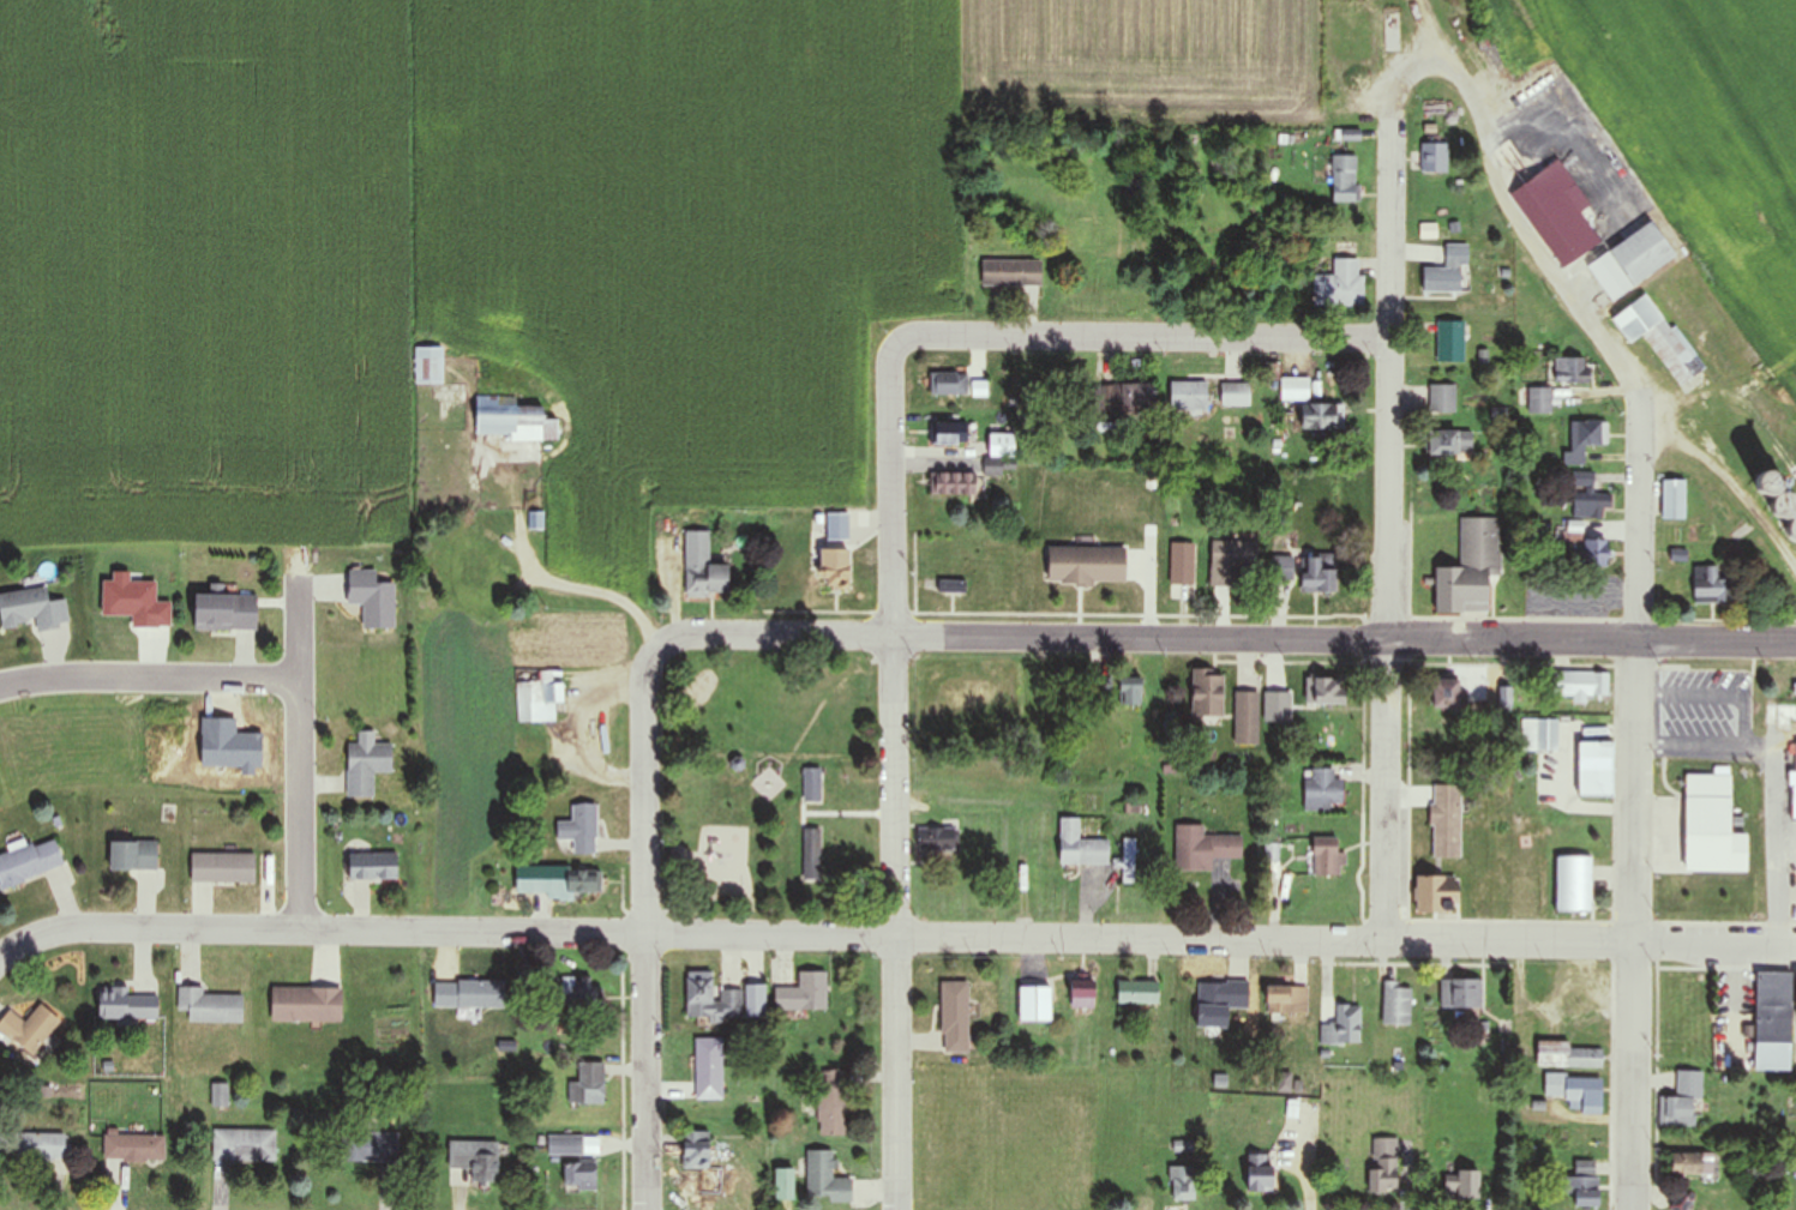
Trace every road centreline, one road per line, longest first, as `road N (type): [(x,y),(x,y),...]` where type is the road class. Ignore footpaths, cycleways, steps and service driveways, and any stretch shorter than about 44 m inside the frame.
road 1 (residential): [(1795,946),(71,928),(0,956)]
road 2 (residential): [(661,643),(679,633),(1795,641)]
road 3 (residential): [(897,1209),(891,366),(900,347)]
road 4 (residential): [(1388,939),(1394,116)]
road 5 (residential): [(1636,1209),(1644,414)]
road 6 (residential): [(648,1209),(648,674),(661,643)]
road 7 (residential): [(1394,341),(917,333),(900,347)]
road 8 (residential): [(301,928),(298,578)]
road 9 (residential): [(299,680),(91,679),(0,687)]

